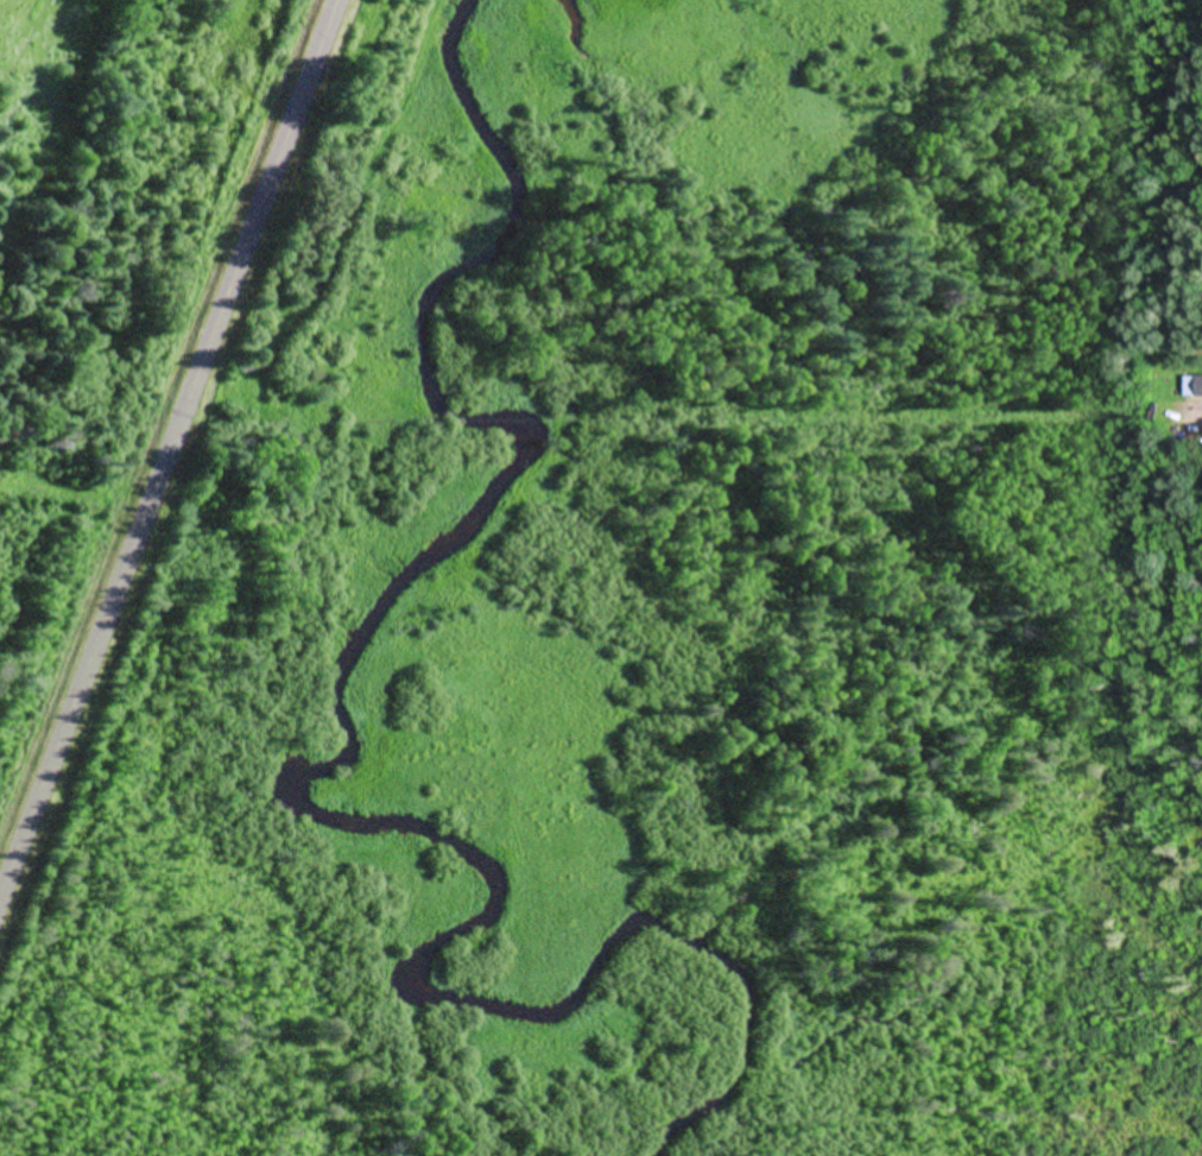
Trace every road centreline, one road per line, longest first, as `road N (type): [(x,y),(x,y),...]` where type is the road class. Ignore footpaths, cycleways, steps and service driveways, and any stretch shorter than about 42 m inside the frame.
road 1 (tertiary): [(334,0),(0,895)]

